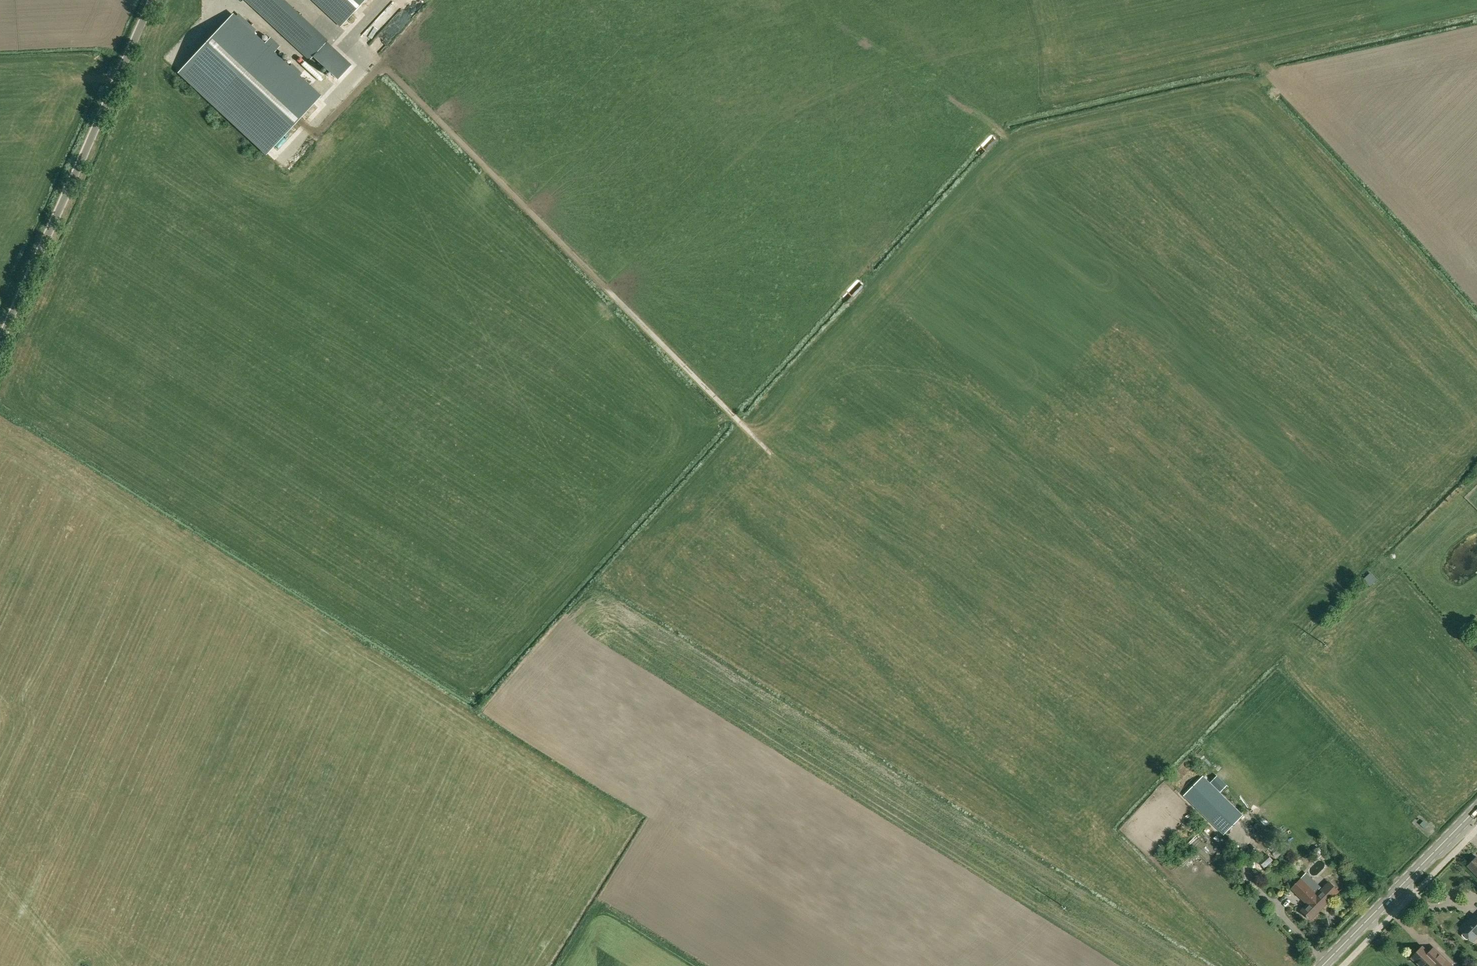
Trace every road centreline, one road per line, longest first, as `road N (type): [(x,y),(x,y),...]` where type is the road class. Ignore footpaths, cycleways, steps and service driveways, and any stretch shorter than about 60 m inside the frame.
road 1 (unclassified): [(0,340),(151,0)]
road 2 (secondary): [(1318,965),(1476,805)]

